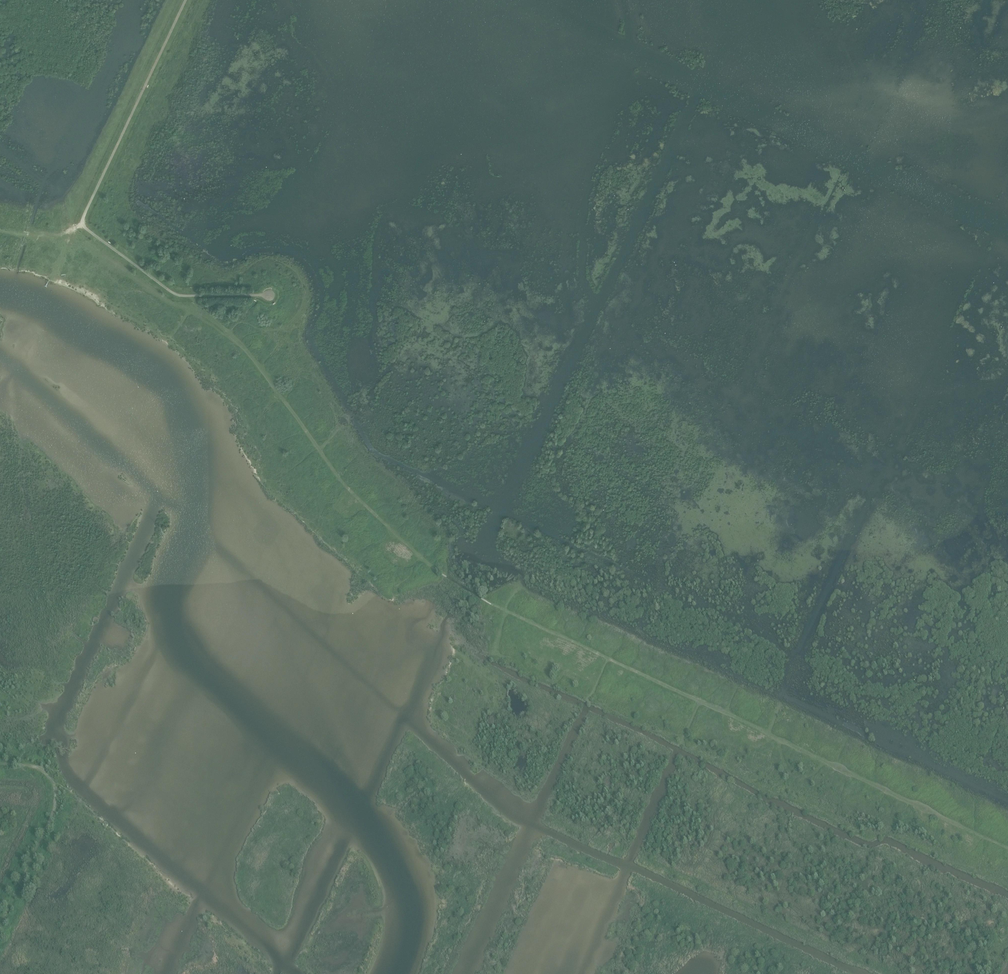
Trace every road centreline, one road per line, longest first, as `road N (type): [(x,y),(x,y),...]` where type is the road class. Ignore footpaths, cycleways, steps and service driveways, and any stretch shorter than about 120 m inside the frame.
road 1 (track): [(190,311),(242,347),(339,477),(440,573),(491,604),(1007,848)]
road 2 (track): [(83,224),(186,0)]
road 3 (track): [(0,764),(39,768),(56,795),(0,922)]
road 4 (track): [(52,239),(97,250),(190,311)]
road 5 (track): [(190,296),(172,292),(83,224)]

